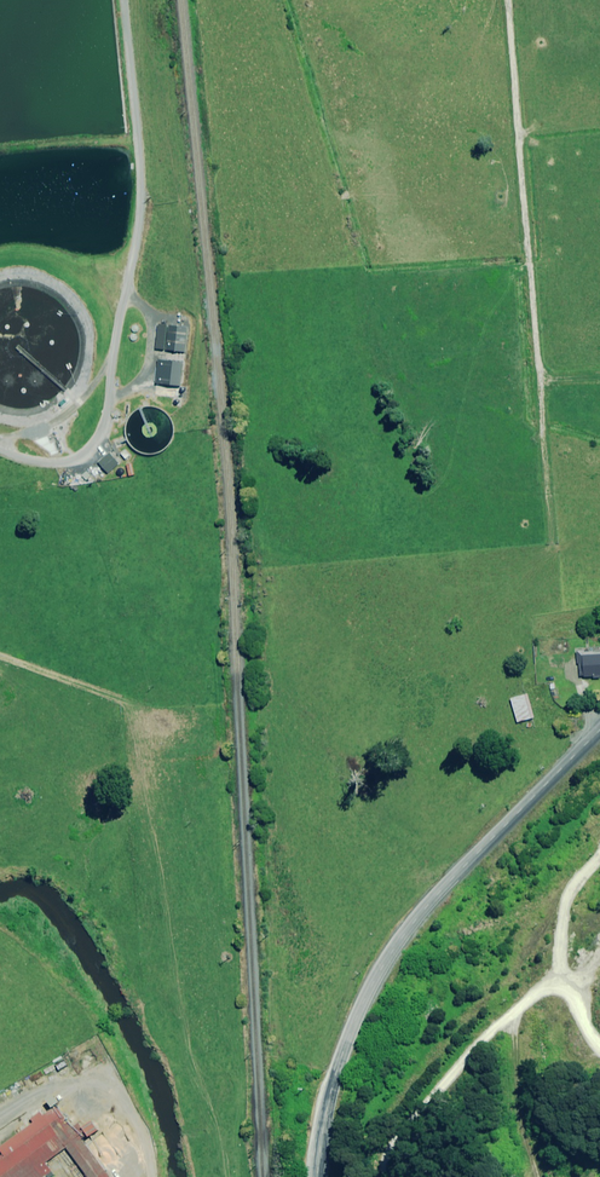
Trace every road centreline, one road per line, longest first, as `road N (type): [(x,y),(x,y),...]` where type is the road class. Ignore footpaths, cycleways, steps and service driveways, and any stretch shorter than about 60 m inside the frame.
road 1 (tertiary): [(599,731),(430,903),(374,981),(332,1082),(316,1176)]

